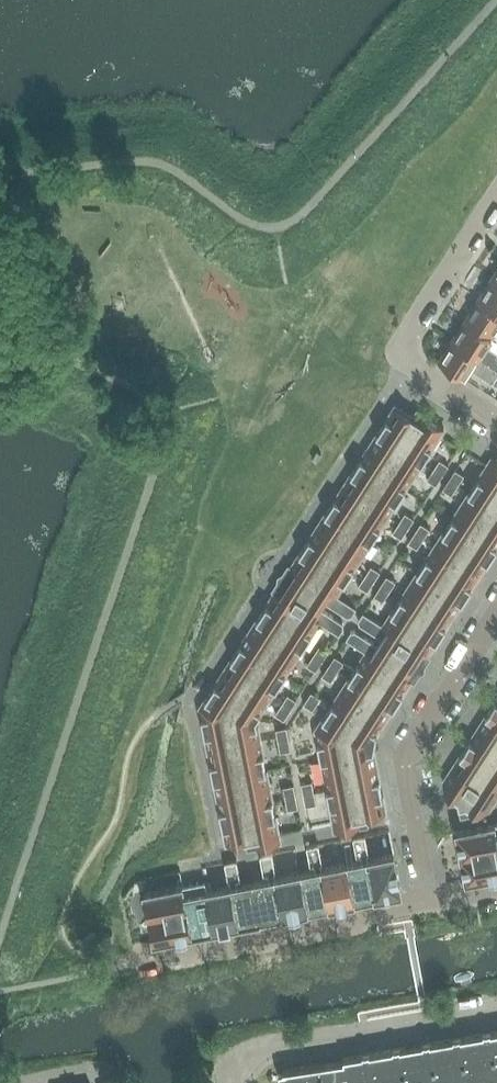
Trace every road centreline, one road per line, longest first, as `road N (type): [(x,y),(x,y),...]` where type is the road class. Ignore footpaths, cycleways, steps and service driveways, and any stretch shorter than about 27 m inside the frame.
road 1 (residential): [(429,903),(402,757),(496,611)]
road 2 (residential): [(429,903),(113,964)]
road 3 (residential): [(496,419),(412,365),(406,348),(496,199)]
road 4 (residential): [(231,1082),(241,1060),(274,1043),(496,1006)]

